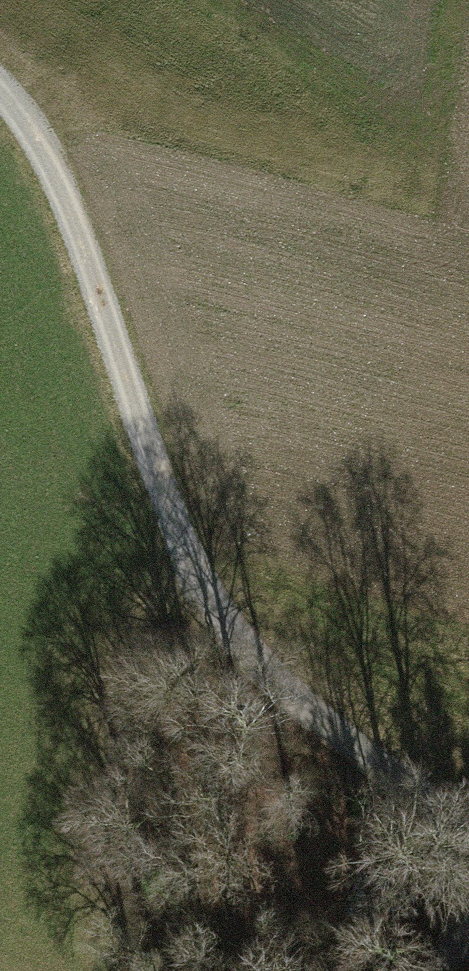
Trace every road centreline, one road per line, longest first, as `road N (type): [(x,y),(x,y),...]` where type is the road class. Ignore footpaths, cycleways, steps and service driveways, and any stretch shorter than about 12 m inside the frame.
road 1 (track): [(0,91),(50,167),(178,532),(219,619),(254,663),(319,718),(468,826)]
road 2 (track): [(418,212),(453,0)]

